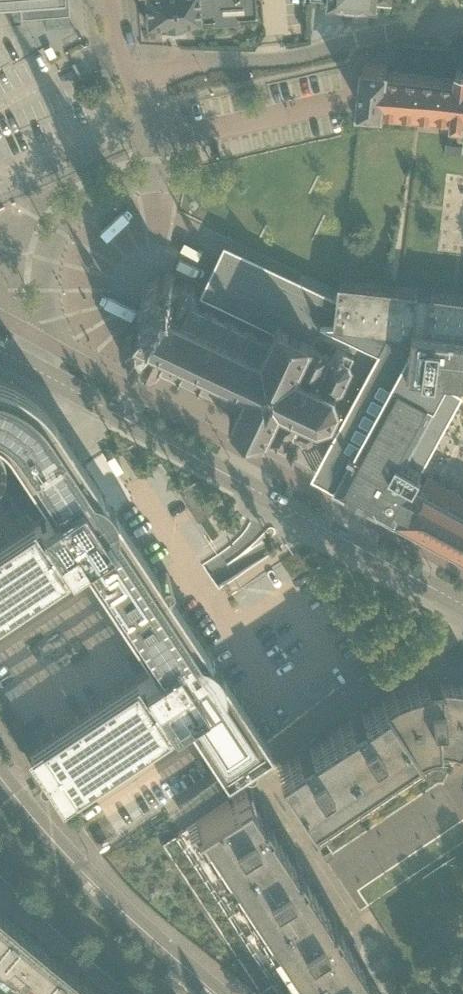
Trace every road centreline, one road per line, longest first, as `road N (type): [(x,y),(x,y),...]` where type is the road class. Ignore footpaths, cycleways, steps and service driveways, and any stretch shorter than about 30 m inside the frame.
road 1 (tertiary): [(21,360),(462,603)]
road 2 (residential): [(35,336),(48,258),(66,222),(107,189),(151,170),(147,117),(132,81)]
road 3 (tertiary): [(214,993),(76,868),(0,779)]
road 4 (residential): [(132,81),(205,62),(286,62),(426,23)]

